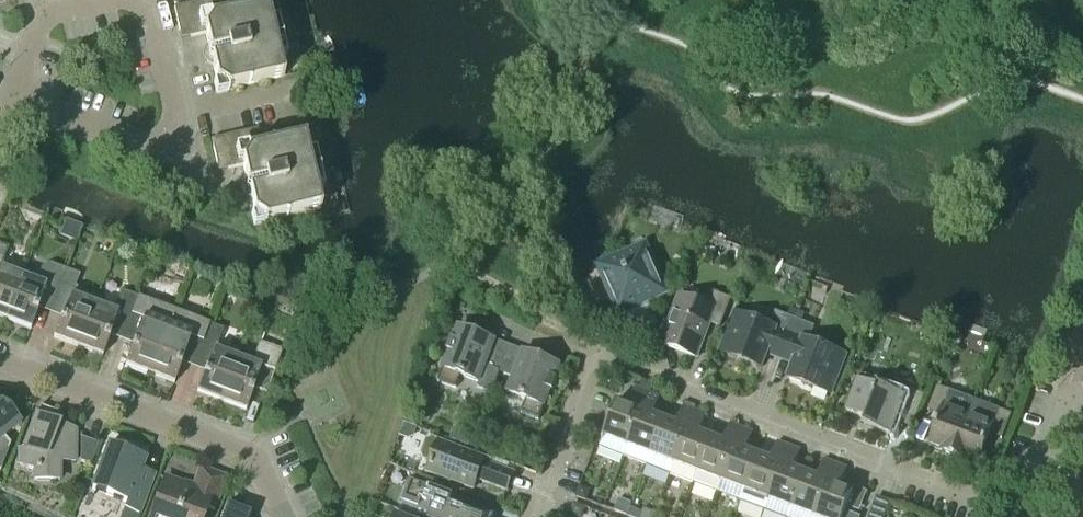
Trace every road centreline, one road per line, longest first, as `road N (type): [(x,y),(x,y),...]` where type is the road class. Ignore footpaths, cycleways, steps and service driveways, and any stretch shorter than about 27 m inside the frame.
road 1 (residential): [(535,516),(589,369),(605,360),(1032,516)]
road 2 (residential): [(283,516),(249,457),(226,443),(0,358)]
road 3 (residential): [(19,99),(49,16),(128,0)]
road 4 (residential): [(175,157),(19,99)]
road 5 (residential): [(143,0),(175,157)]
road 6 (residential): [(1076,396),(1032,516)]

